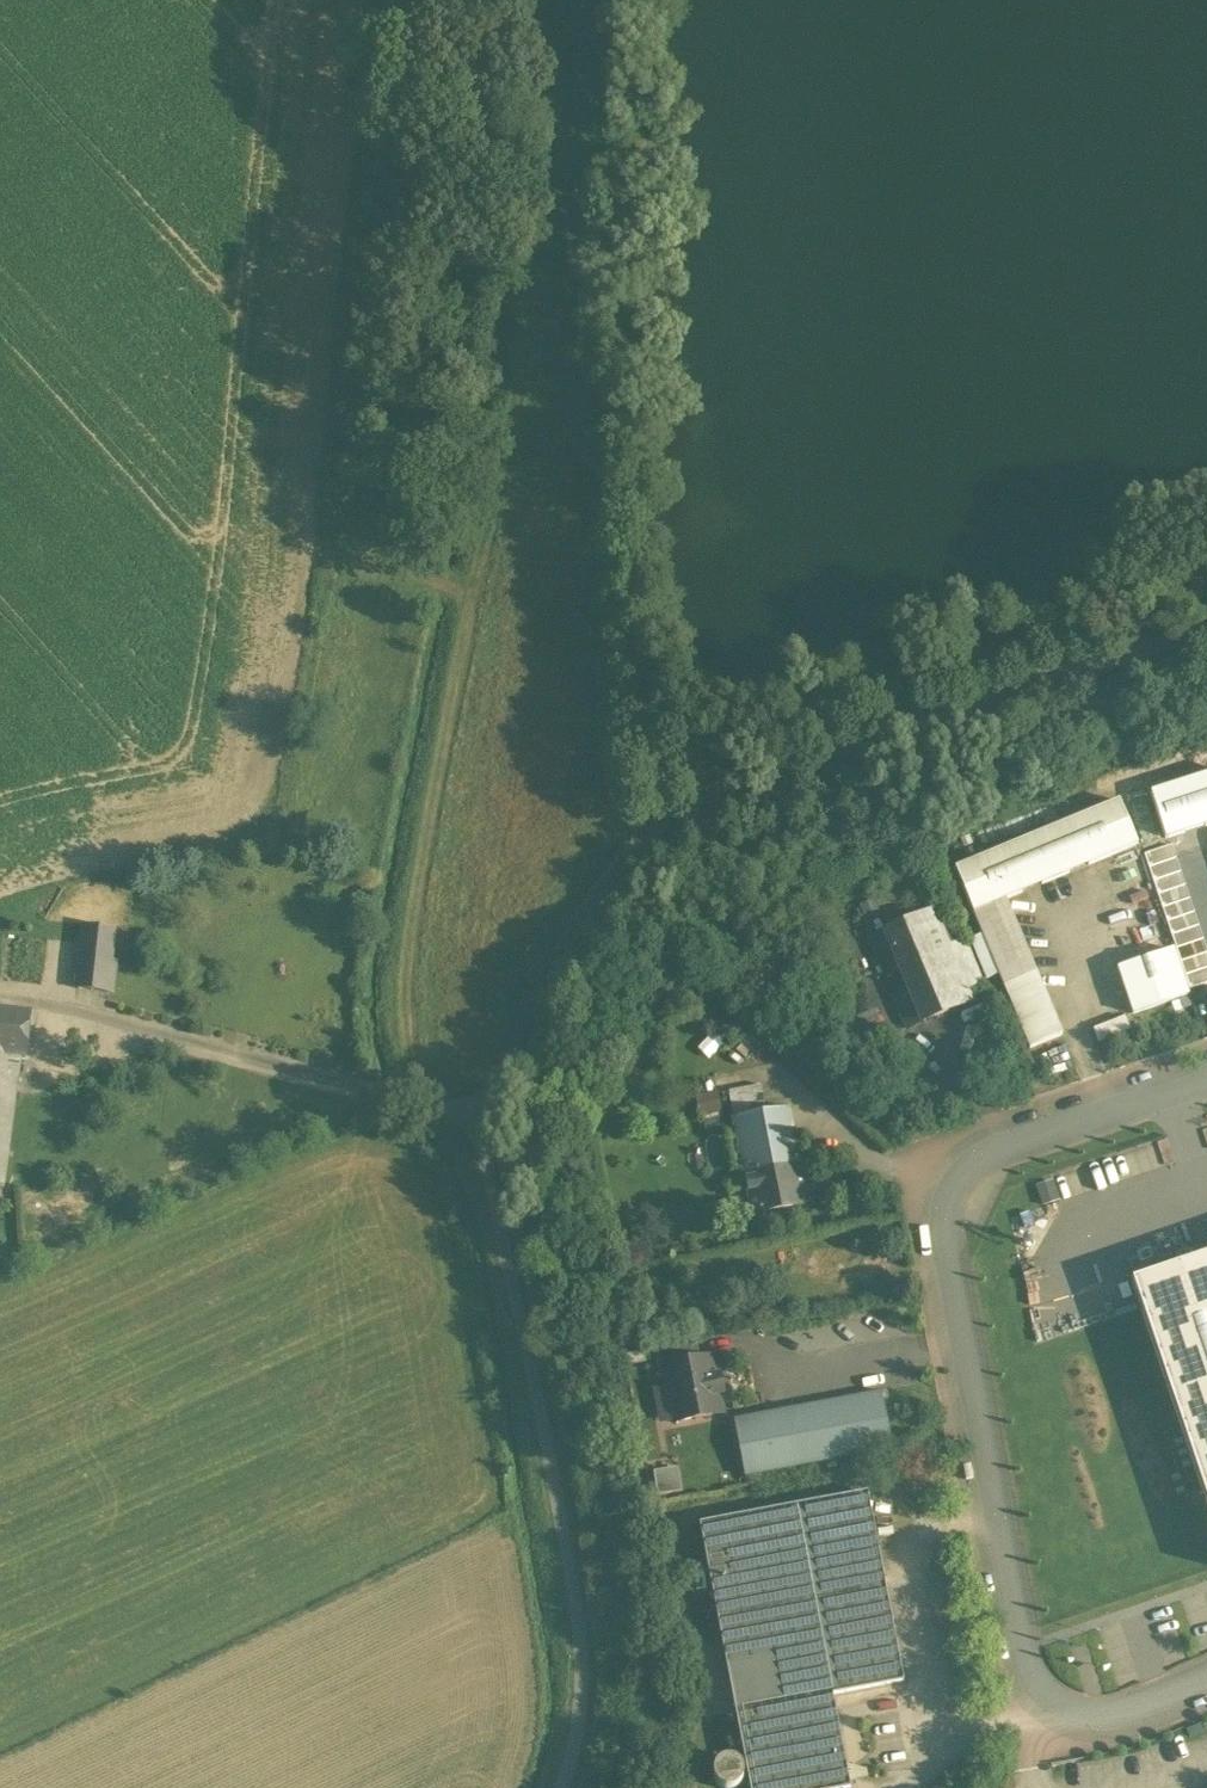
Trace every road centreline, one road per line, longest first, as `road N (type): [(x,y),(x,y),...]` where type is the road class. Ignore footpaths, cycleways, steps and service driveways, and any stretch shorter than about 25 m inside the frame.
road 1 (residential): [(1206,632),(732,787),(659,827),(599,878),(483,1112),(575,1603),(583,1704),(559,1787)]
road 2 (unclassified): [(1206,1078),(982,1157),(952,1188),(944,1216),(1034,1685),(1074,1711),(1110,1715),(1206,1674)]
road 3 (track): [(428,583),(463,595),(469,612),(428,832),(404,1020),(416,1093)]

